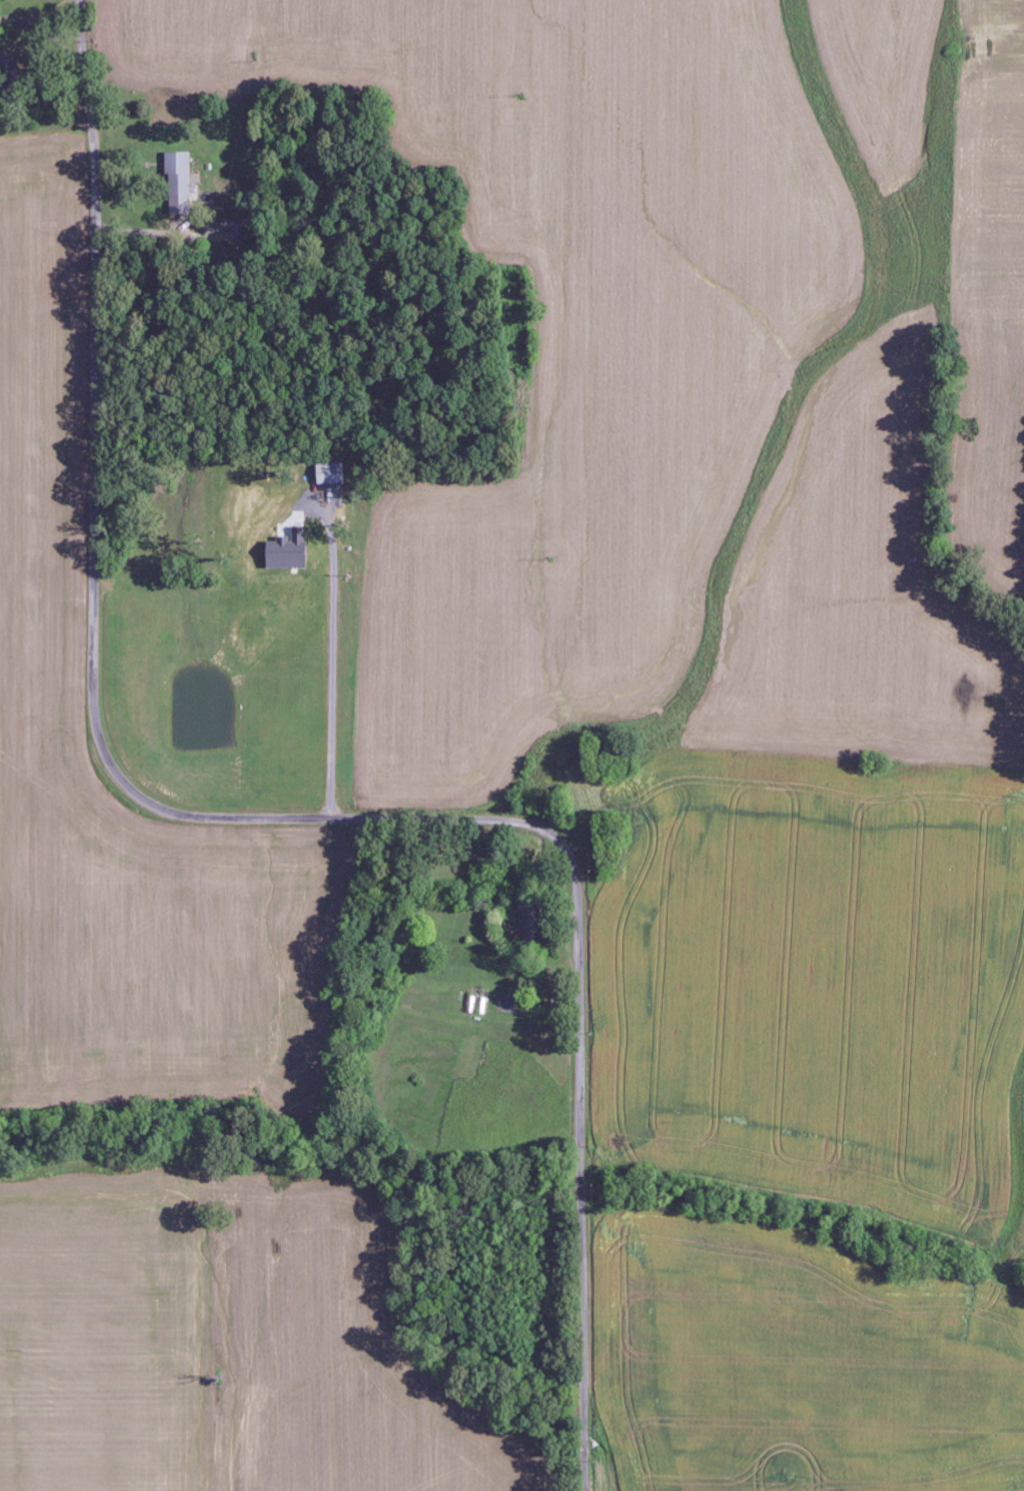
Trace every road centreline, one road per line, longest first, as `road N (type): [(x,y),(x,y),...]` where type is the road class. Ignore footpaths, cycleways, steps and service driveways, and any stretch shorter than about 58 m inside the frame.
road 1 (residential): [(586,1490),(582,926),(568,856),(545,832),(511,822),(175,816),(127,788),(98,739),(91,681),(95,144),(80,0)]

